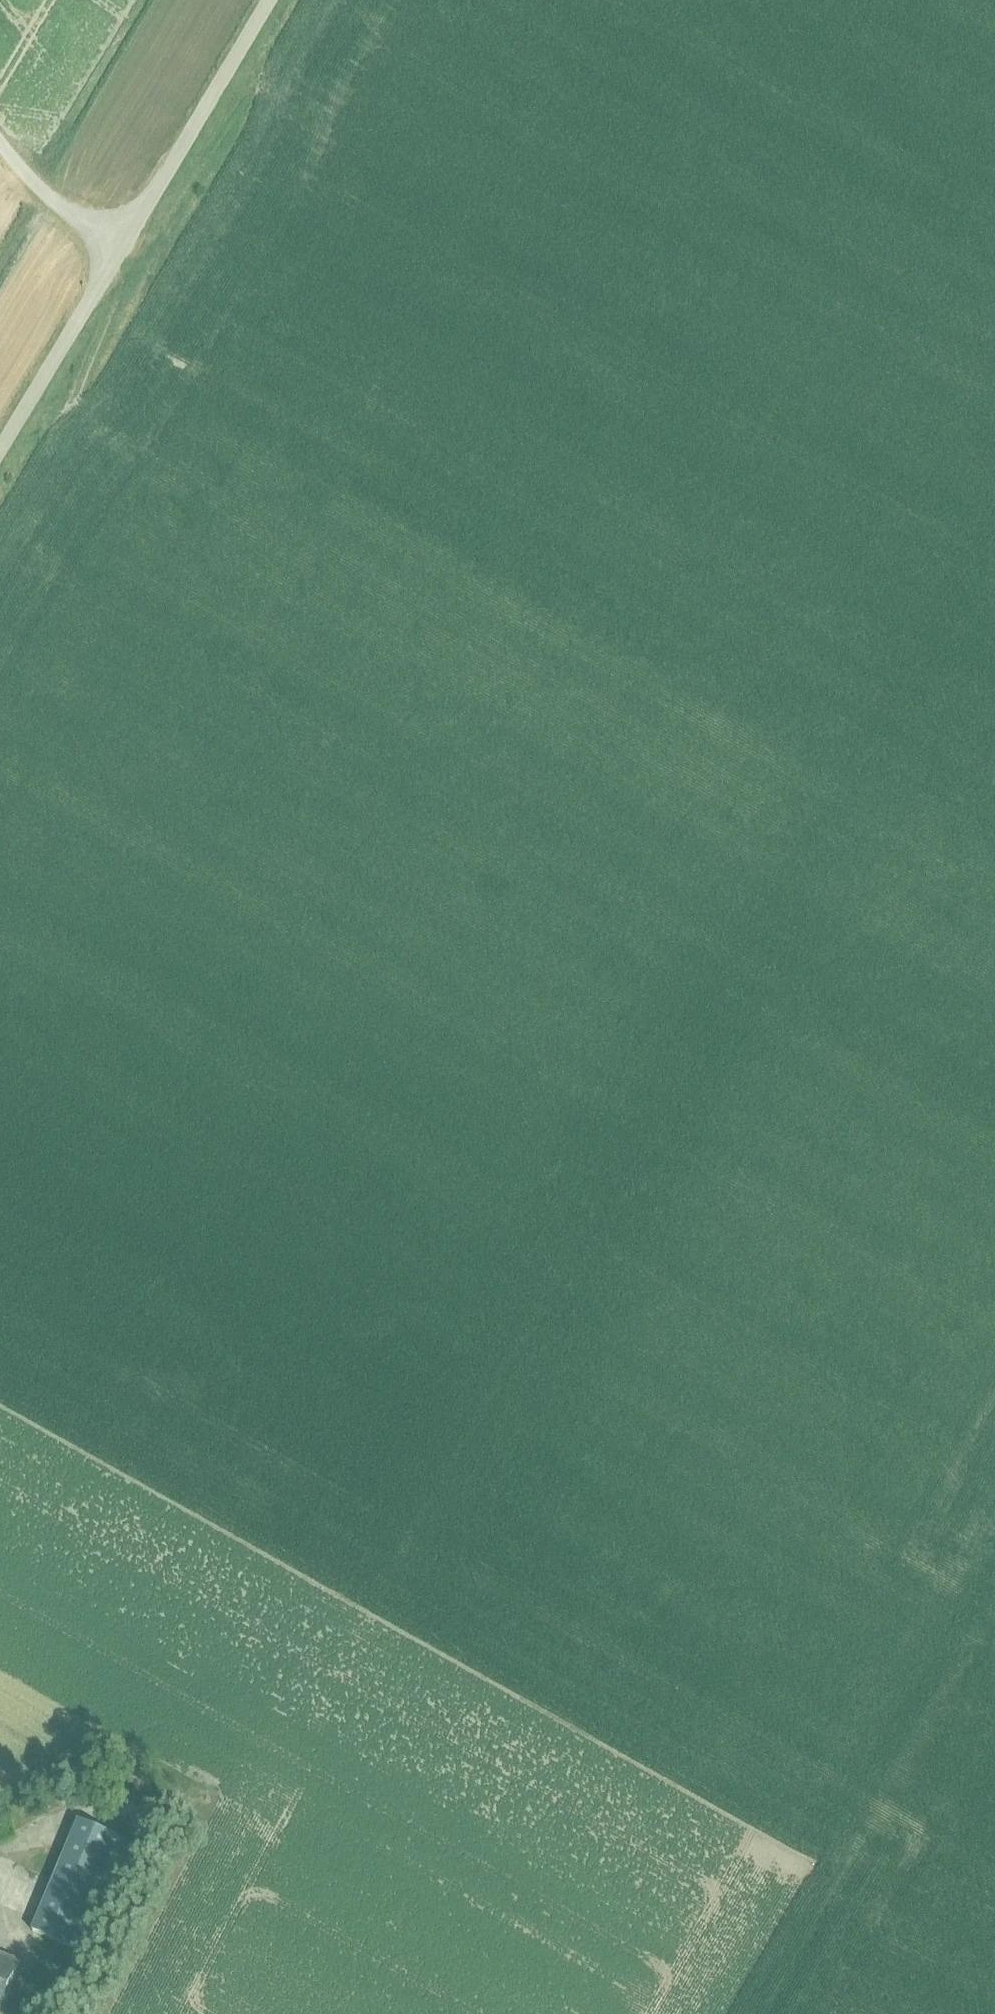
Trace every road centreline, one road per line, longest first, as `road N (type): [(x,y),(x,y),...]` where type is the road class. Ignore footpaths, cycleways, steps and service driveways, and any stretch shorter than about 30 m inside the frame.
road 1 (tertiary): [(0,449),(267,0)]

